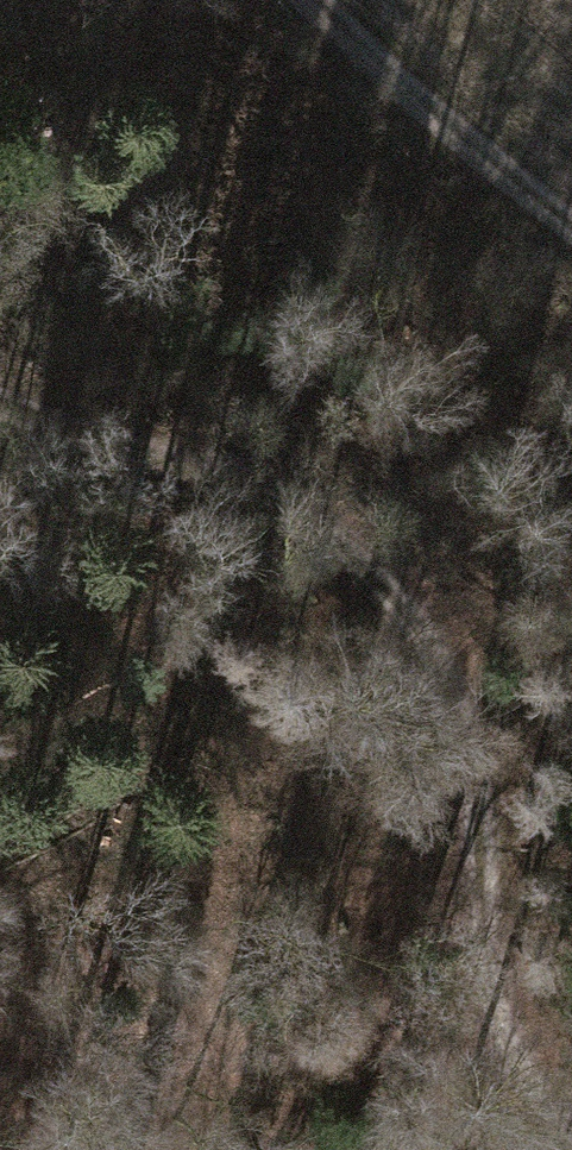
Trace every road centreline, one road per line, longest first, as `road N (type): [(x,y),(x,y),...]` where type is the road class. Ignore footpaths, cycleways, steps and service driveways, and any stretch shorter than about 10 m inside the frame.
road 1 (track): [(571,1104),(532,1068),(481,927),(490,733),(425,613),(269,493),(0,401)]
road 2 (track): [(0,513),(211,755),(230,864),(106,1149)]
road 3 (track): [(571,231),(324,0)]

